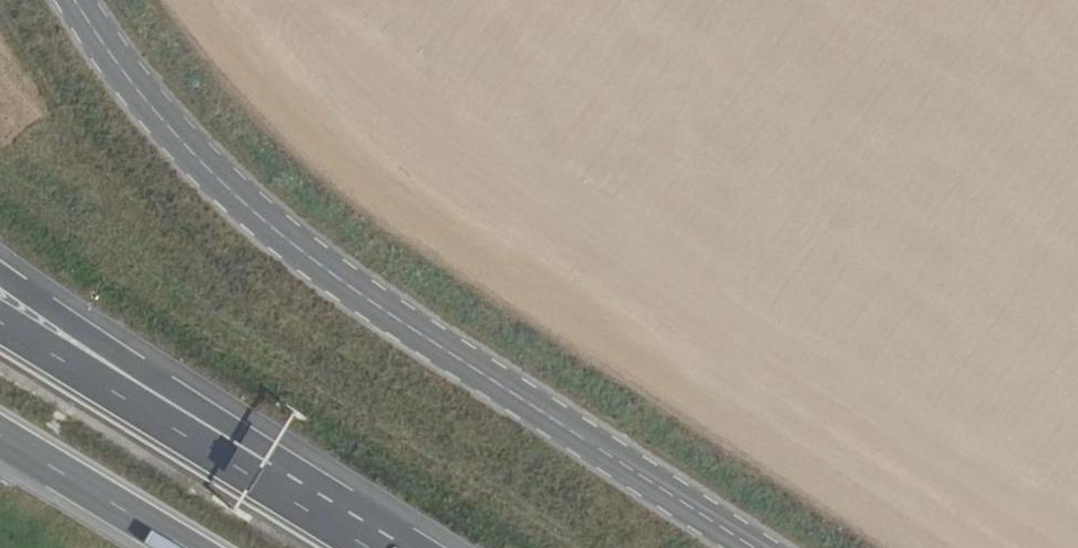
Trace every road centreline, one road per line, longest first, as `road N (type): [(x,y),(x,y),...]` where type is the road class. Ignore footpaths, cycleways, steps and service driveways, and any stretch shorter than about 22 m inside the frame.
road 1 (tertiary): [(756,547),(356,294),(205,165),(111,56),(75,0)]
road 2 (trunk): [(264,479),(215,419),(0,272)]
road 3 (trunk): [(264,479),(0,319)]
road 4 (trunk): [(0,434),(187,547)]
road 5 (trunk): [(377,547),(264,479)]

